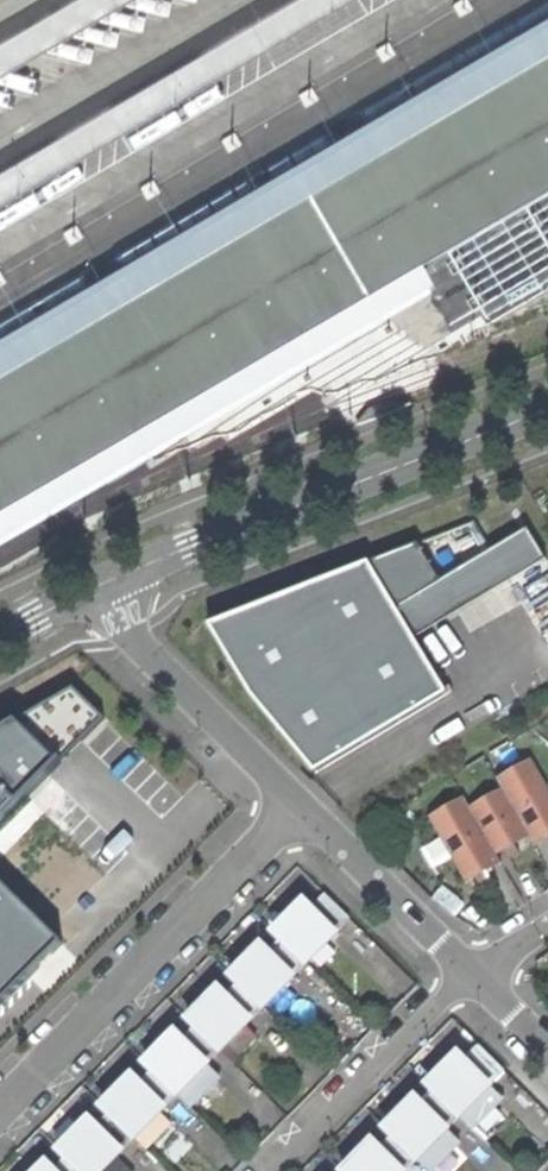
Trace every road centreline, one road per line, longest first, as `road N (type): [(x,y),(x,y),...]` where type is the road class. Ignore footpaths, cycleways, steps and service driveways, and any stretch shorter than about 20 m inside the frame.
road 1 (residential): [(547,412),(92,589)]
road 2 (residential): [(307,802),(0,1114)]
road 3 (residential): [(92,589),(307,802)]
road 4 (residential): [(476,976),(275,1170)]
road 5 (residential): [(307,802),(476,976)]

